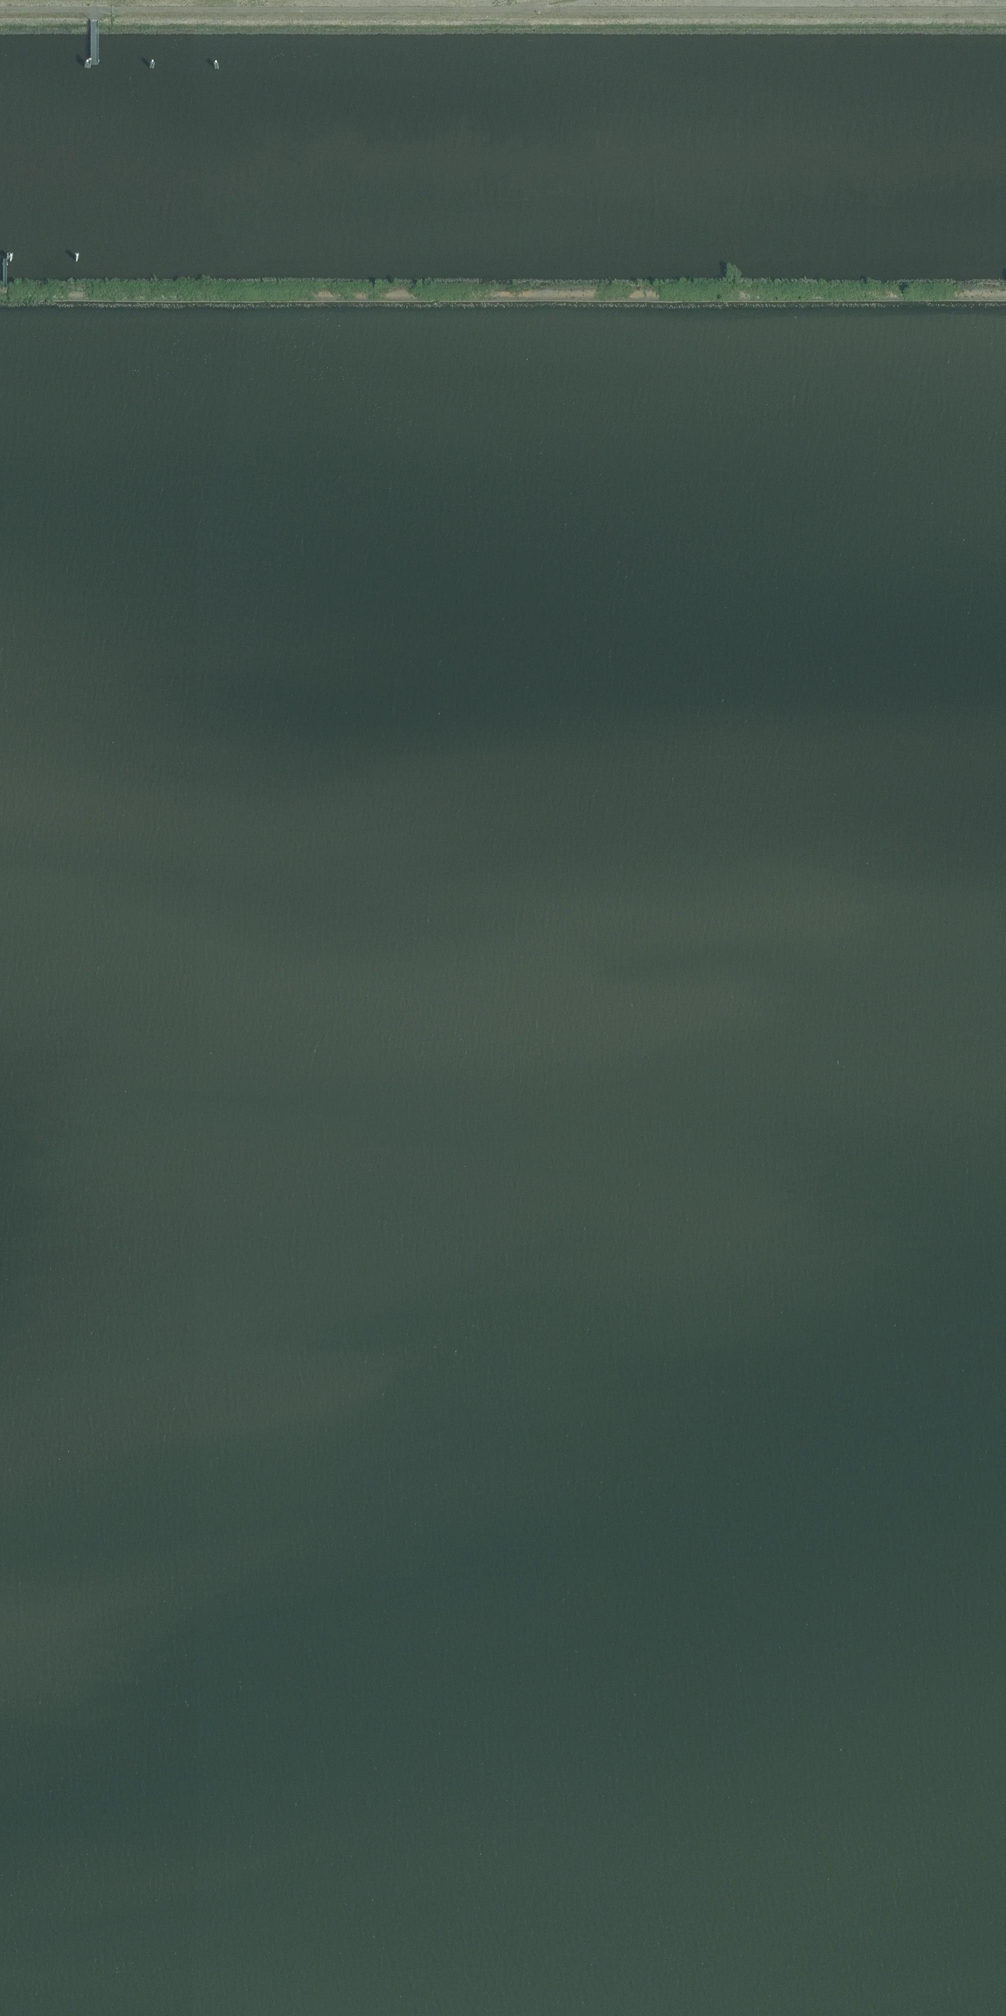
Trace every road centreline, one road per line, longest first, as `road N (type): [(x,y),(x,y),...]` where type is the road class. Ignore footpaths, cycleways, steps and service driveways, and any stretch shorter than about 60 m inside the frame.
road 1 (unclassified): [(1005,9),(0,10)]

